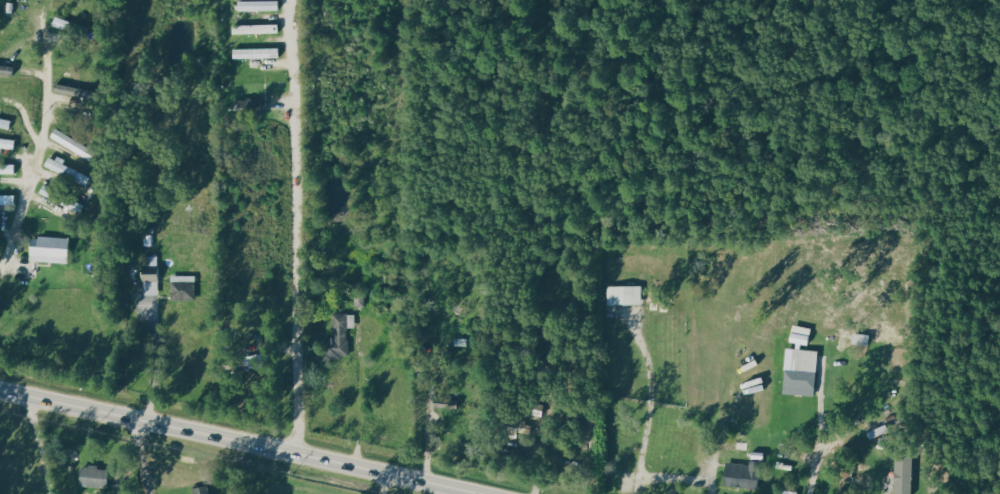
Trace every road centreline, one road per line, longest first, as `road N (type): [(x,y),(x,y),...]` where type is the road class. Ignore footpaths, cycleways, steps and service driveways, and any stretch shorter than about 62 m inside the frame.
road 1 (secondary): [(0,390),(467,493)]
road 2 (residential): [(292,456),(302,421),(290,0)]

